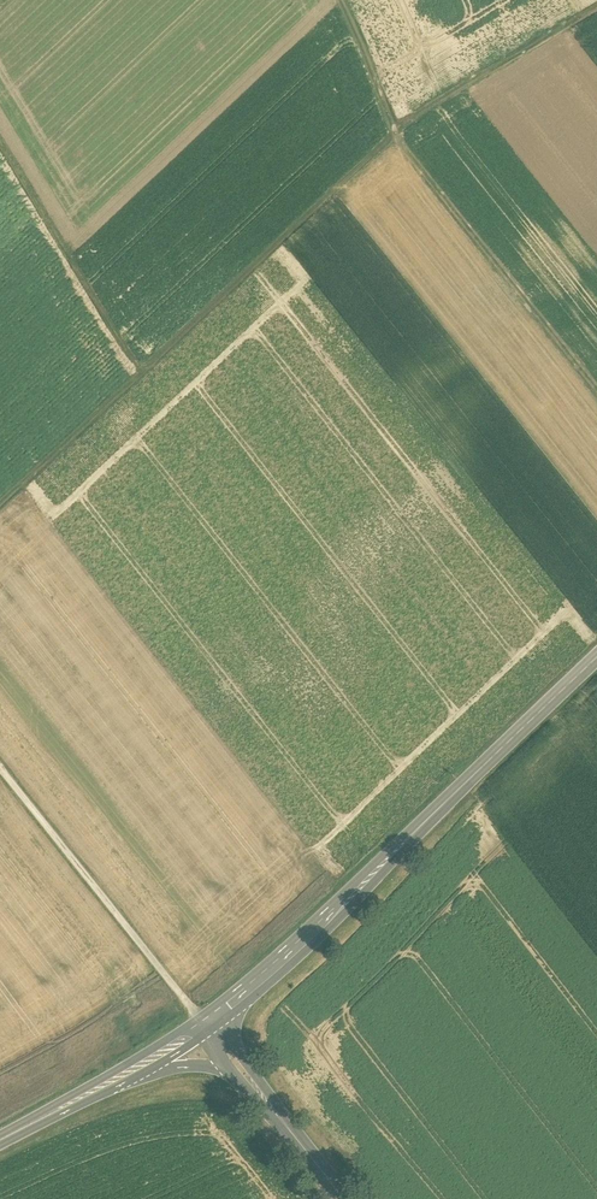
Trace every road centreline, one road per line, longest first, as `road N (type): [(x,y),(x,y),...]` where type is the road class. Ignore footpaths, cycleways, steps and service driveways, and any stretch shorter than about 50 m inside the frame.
road 1 (track): [(394,132),(0,522)]
road 2 (secondary): [(596,675),(217,1018)]
road 3 (track): [(0,764),(205,1025)]
road 4 (track): [(596,385),(394,132)]
road 5 (track): [(0,133),(149,381)]
road 6 (track): [(596,8),(394,132)]
road 7 (track): [(338,0),(394,132)]
road 8 (secondary): [(295,1136),(217,1018)]
road 9 (secondary): [(111,1082),(0,1144)]
road 10 (secondary): [(111,1082),(183,1066),(233,1073)]

